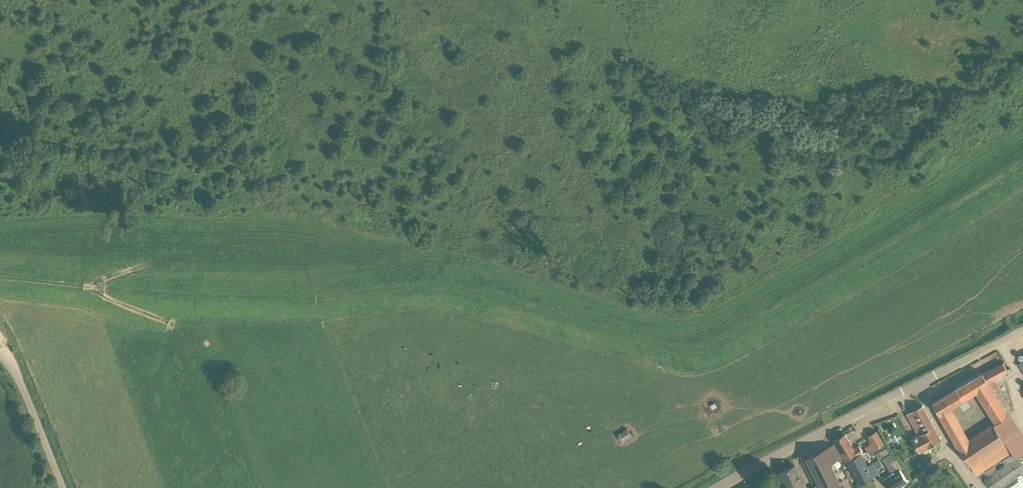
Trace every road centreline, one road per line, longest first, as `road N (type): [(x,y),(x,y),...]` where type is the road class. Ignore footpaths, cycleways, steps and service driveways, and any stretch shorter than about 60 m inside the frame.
road 1 (track): [(0,275),(317,296),(435,284),(690,352),(1022,166)]
road 2 (residential): [(718,487),(916,385)]
road 3 (unclassified): [(0,354),(32,406),(63,487)]

